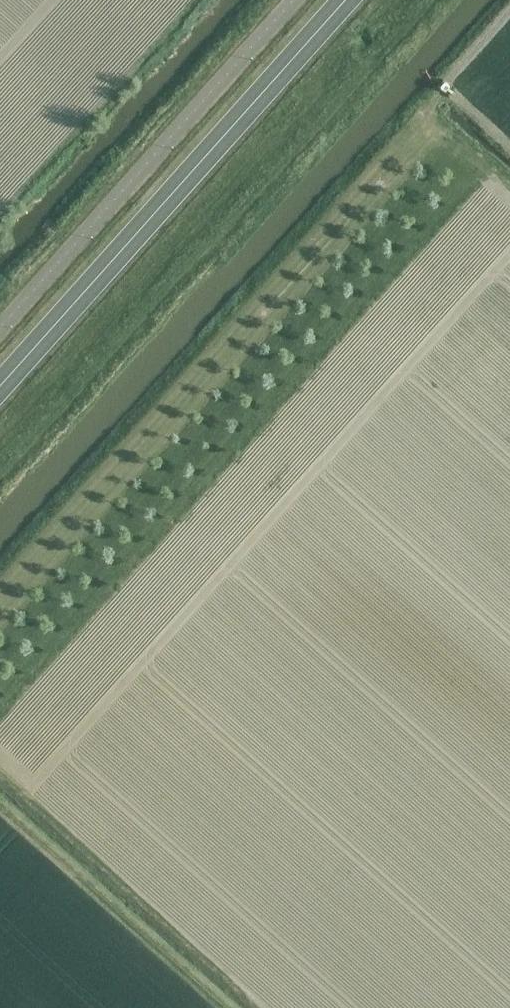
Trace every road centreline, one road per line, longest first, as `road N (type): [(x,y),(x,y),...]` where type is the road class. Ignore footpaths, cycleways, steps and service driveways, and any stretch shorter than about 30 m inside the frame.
road 1 (track): [(260,1007),(0,775)]

